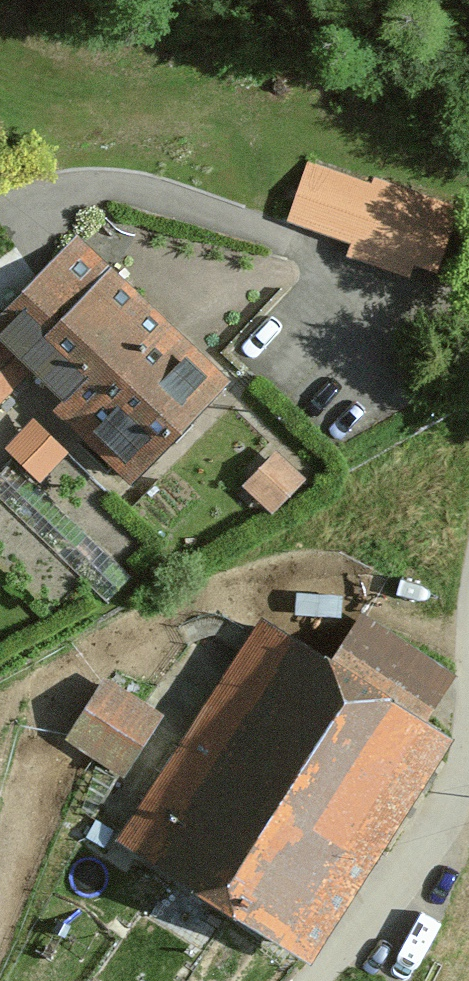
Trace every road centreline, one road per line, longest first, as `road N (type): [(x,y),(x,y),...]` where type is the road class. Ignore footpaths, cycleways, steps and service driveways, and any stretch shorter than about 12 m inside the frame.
road 1 (unclassified): [(309,980),(462,833),(468,685)]

